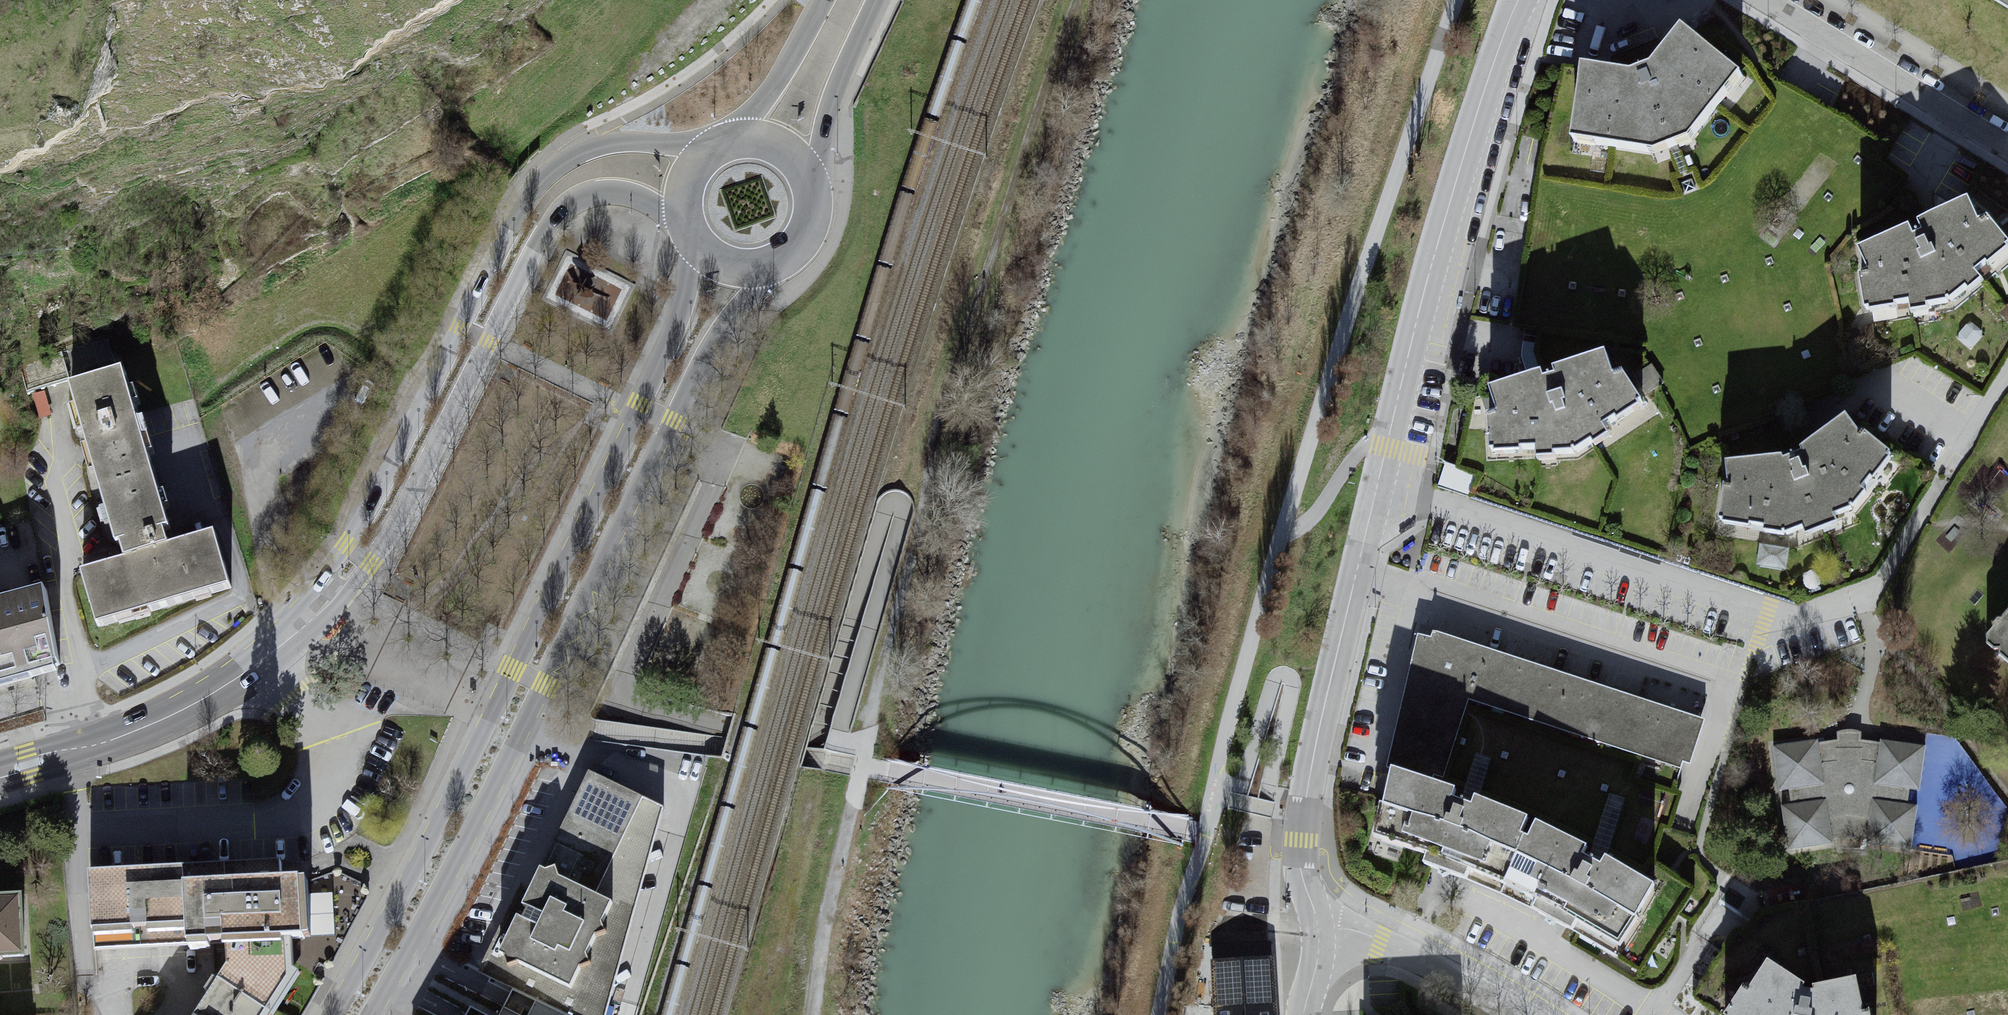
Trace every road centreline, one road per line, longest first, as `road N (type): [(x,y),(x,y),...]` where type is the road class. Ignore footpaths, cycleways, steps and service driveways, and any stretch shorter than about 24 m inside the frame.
road 1 (primary): [(688,237),(682,320),(513,669),(331,1014)]
road 2 (primary): [(373,1014),(704,357),(780,264)]
road 3 (track): [(1077,0),(964,338),(865,750)]
road 4 (residential): [(721,143),(610,143),(571,155),(539,180),(367,514),(283,644)]
road 5 (residential): [(283,644),(345,597),(371,563),(561,214),(605,194),(643,201),(682,221)]
road 6 (residential): [(1520,0),(1432,265),(1377,491)]
road 7 (residential): [(1377,491),(1768,614),(1801,619),(1850,604)]
road 8 (residential): [(1377,491),(1302,822),(1300,865),(1319,931)]
road 9 (residential): [(283,644),(165,720),(0,772)]
road 10 (residential): [(2007,148),(1771,0)]
road 11 (residential): [(1522,1014),(1380,940),(1319,931)]
road 12 (primary): [(815,201),(836,95),(878,0)]
road 13 (primary): [(824,0),(763,103),(731,140)]

